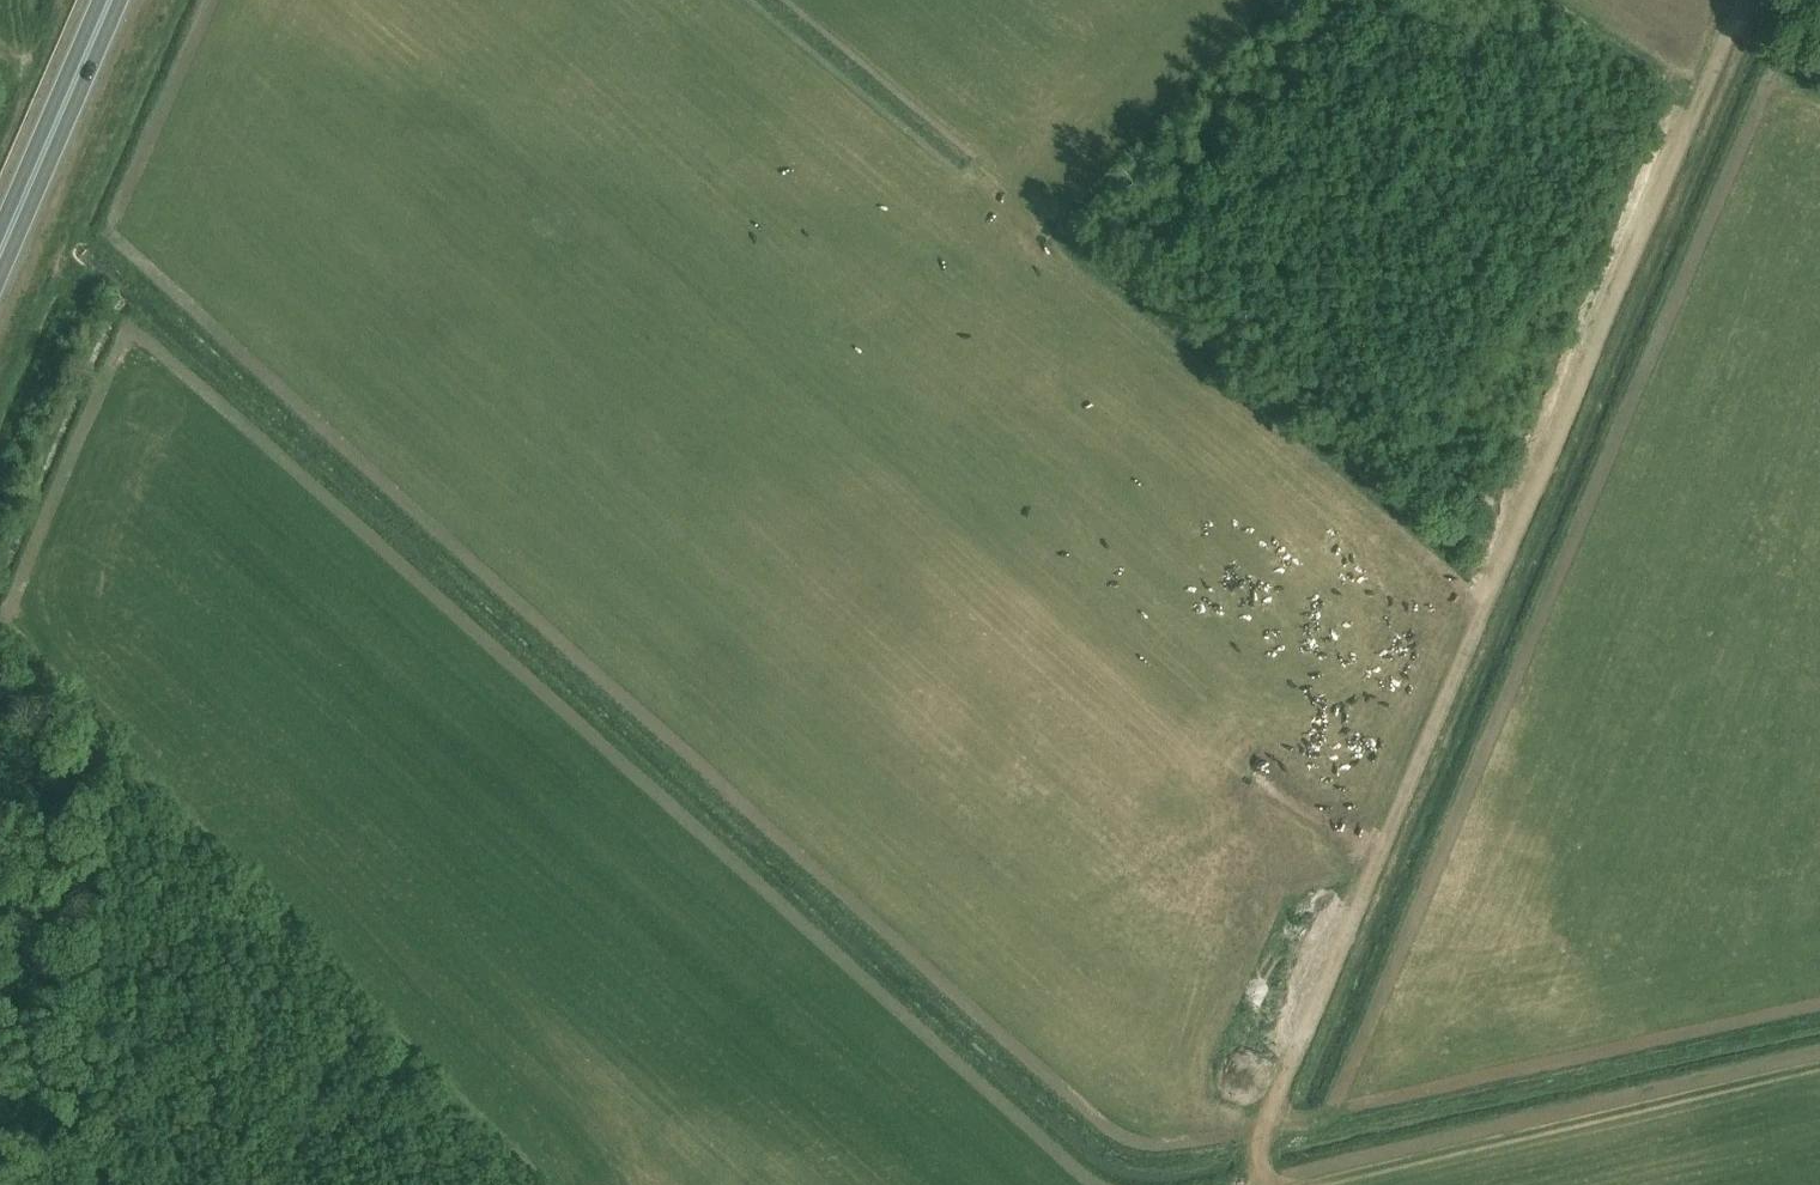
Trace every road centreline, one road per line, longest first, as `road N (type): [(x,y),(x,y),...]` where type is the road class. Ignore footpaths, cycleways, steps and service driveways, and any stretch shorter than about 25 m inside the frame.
road 1 (track): [(1259,1184),(1261,1144),(1746,0)]
road 2 (trunk): [(0,252),(109,0)]

